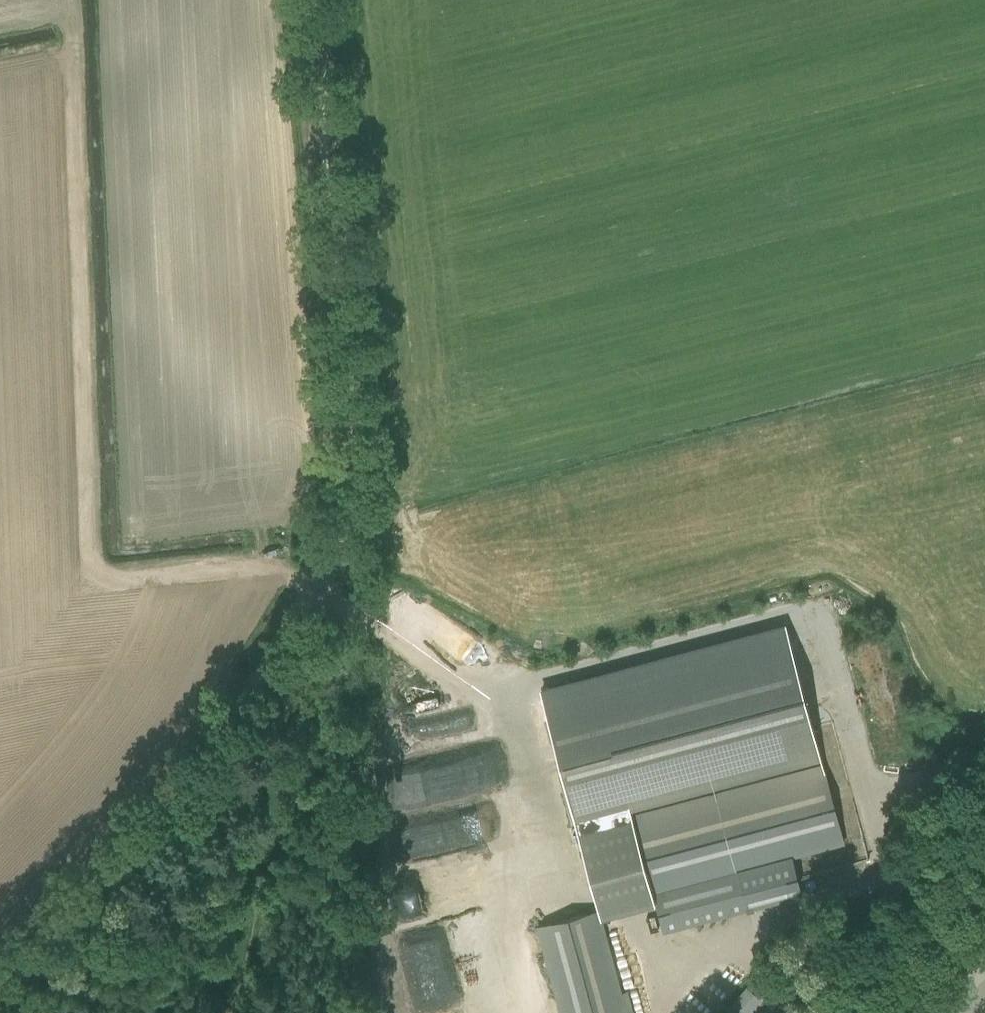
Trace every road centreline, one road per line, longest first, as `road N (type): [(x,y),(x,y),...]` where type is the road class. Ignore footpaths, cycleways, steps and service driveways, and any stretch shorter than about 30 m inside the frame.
road 1 (track): [(319,0),(357,466),(327,571),(0,948)]

